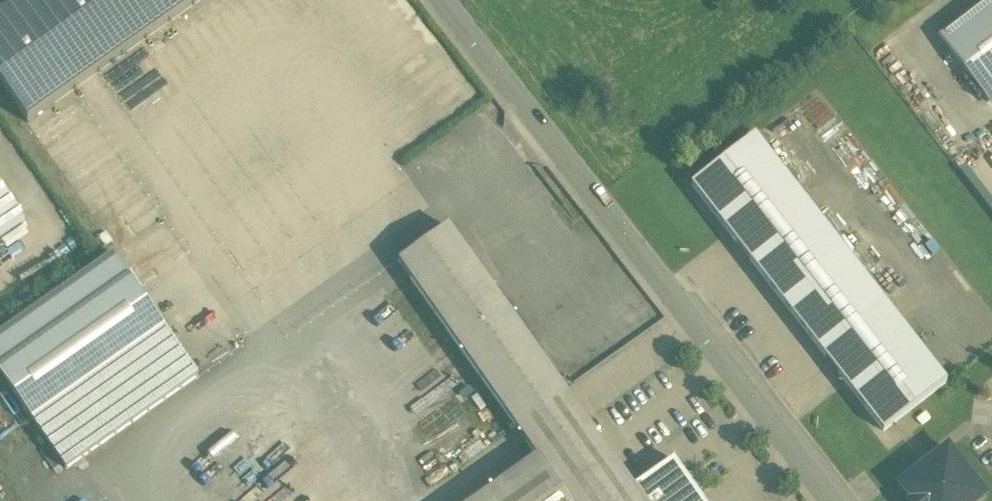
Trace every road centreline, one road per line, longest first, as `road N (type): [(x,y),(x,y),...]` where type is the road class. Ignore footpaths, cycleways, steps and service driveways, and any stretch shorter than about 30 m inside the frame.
road 1 (unclassified): [(439,0),(829,500)]

